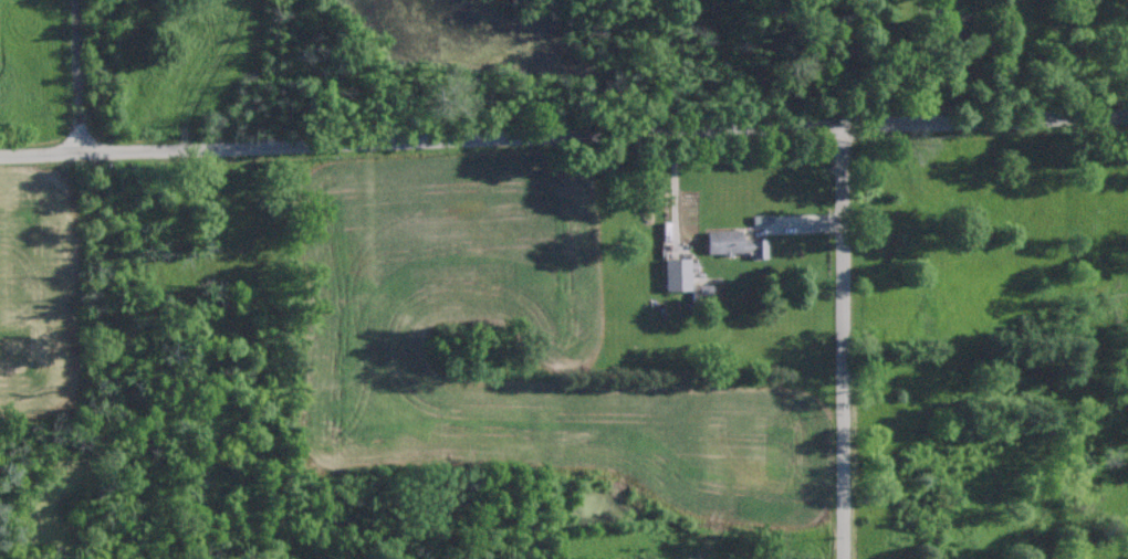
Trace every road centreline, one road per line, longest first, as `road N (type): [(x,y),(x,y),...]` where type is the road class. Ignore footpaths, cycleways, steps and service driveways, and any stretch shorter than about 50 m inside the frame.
road 1 (residential): [(839,126),(0,155)]
road 2 (residential): [(839,126),(841,558)]
road 3 (residential): [(1127,117),(839,126)]
road 4 (residential): [(79,151),(77,0)]

